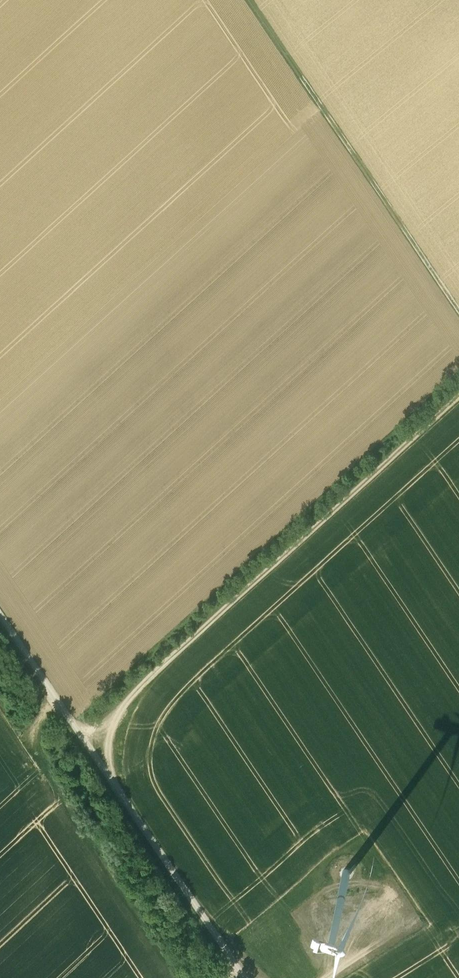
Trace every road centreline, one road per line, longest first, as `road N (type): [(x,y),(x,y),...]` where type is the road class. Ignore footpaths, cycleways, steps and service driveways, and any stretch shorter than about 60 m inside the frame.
road 1 (track): [(458,403),(89,737)]
road 2 (track): [(253,0),(458,304)]
road 3 (track): [(89,737),(242,967)]
road 4 (track): [(0,605),(89,737)]

